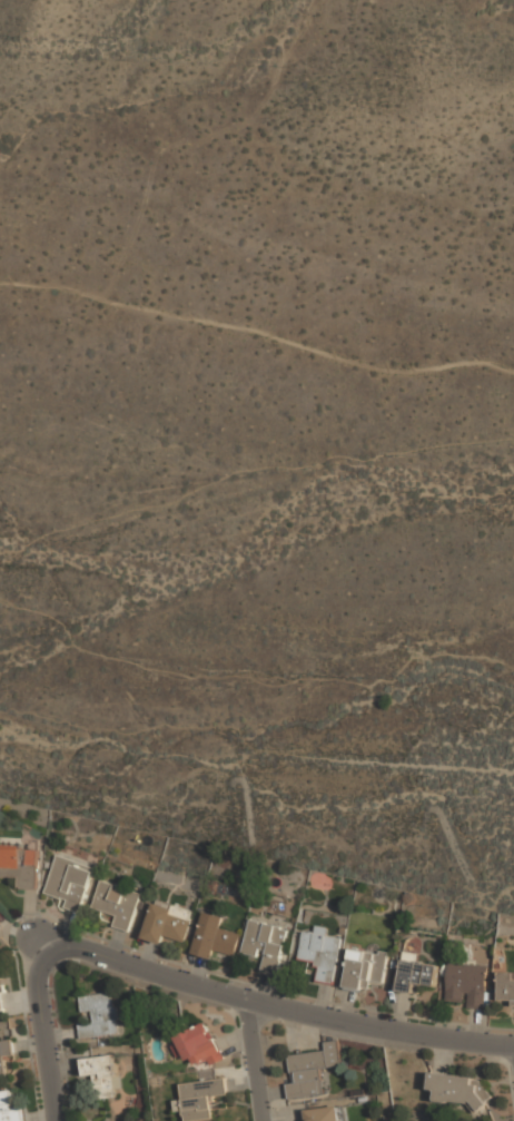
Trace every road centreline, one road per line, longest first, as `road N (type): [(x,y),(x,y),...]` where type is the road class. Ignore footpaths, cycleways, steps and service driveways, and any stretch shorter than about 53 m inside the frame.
road 1 (residential): [(67,946),(246,1000),(513,1046)]
road 2 (residential): [(56,1120),(39,972),(43,957),(67,946)]
road 3 (residential): [(246,1000),(263,1120)]

